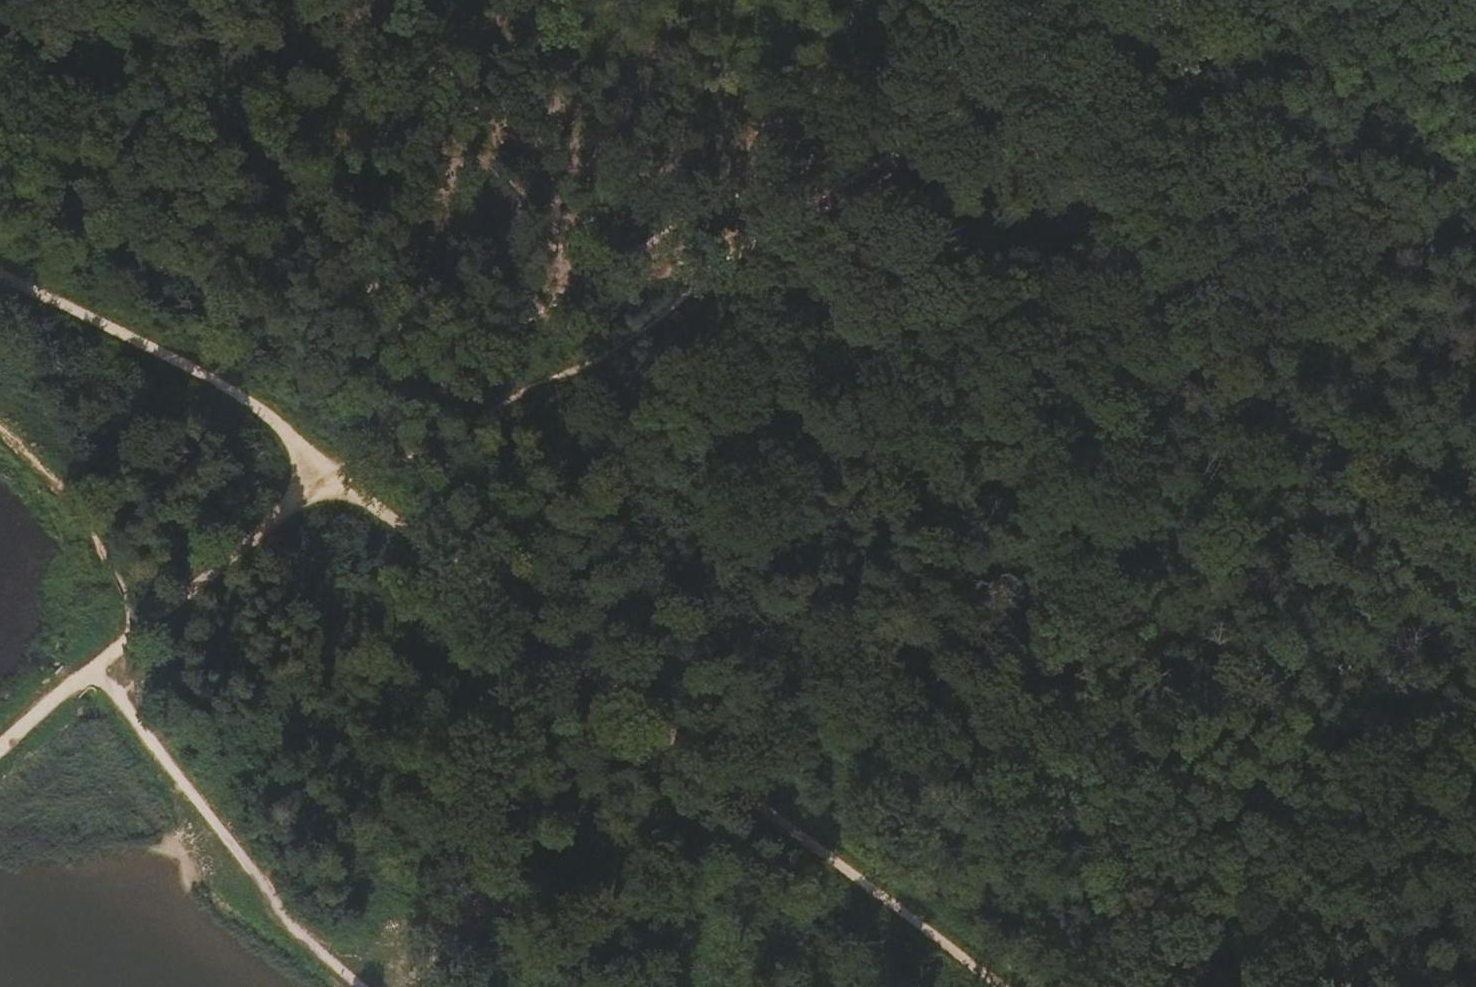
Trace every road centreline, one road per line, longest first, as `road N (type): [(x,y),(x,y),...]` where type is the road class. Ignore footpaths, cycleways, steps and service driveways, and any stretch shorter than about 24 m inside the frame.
road 1 (track): [(362,986),(191,806),(105,662)]
road 2 (track): [(0,275),(244,398),(334,477)]
road 3 (track): [(0,747),(105,662)]

